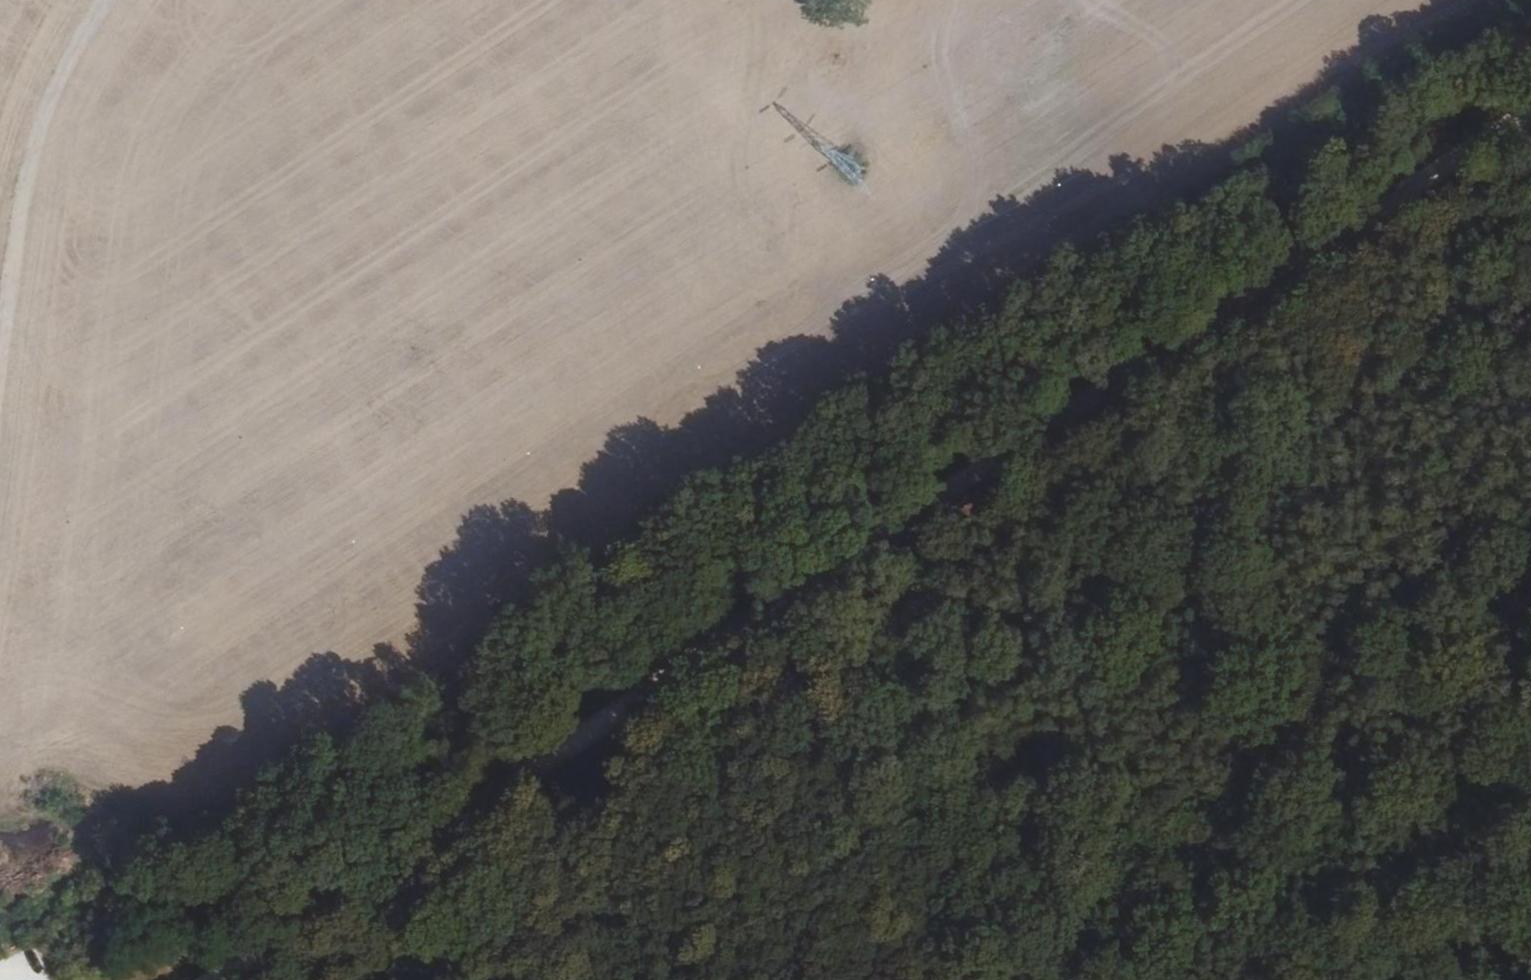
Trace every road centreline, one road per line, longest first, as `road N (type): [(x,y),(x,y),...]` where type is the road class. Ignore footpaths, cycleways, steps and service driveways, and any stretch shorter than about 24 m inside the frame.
road 1 (track): [(0,498),(39,189),(62,117),(132,0)]

